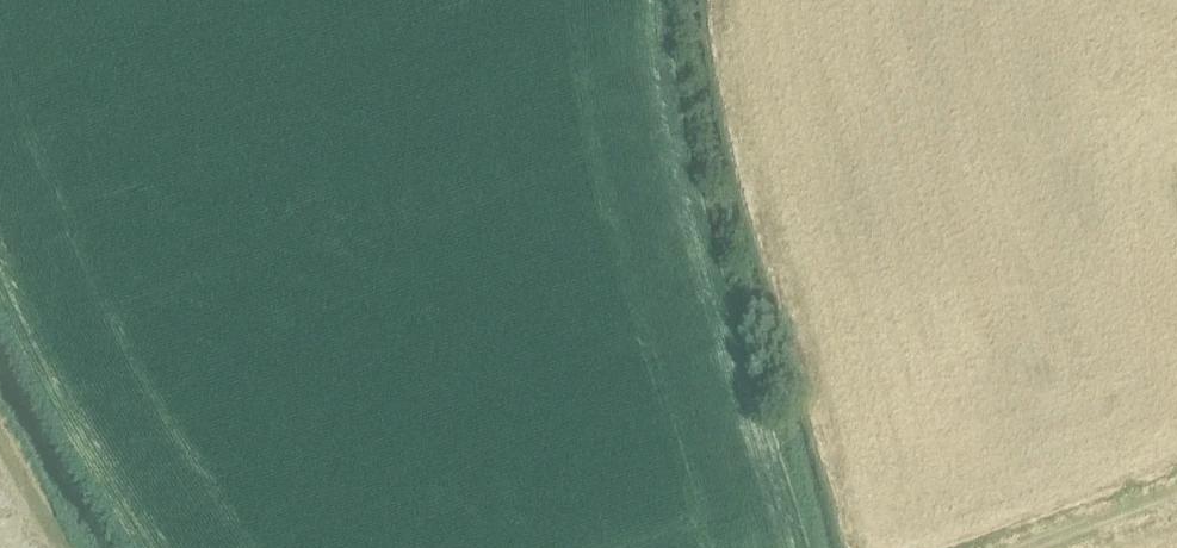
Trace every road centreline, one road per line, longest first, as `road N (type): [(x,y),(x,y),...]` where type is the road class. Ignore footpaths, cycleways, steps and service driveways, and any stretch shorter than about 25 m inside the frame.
road 1 (track): [(1176,494),(1041,547)]

